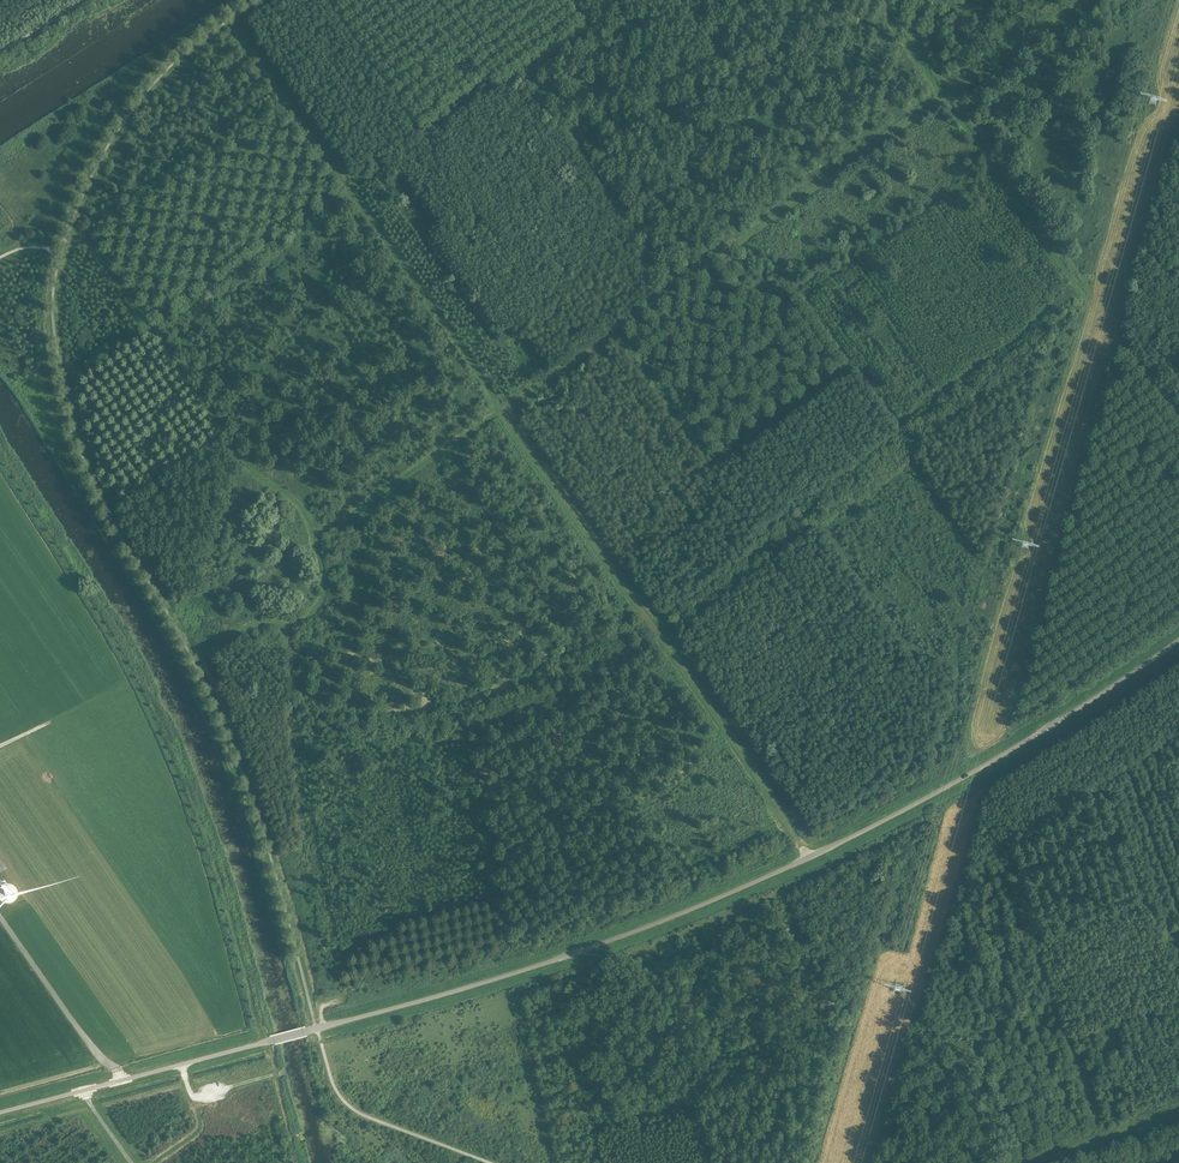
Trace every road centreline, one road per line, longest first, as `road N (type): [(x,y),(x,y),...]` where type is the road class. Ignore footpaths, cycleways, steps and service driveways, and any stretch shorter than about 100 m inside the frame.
road 1 (unclassified): [(0,1114),(466,989),(689,911),(971,774),(1178,640)]
road 2 (track): [(228,19),(810,858)]
road 3 (track): [(1087,0),(351,517),(320,530)]
road 4 (track): [(70,232),(80,233),(115,279),(247,470),(287,495),(320,530),(325,601),(301,620),(264,633),(233,623),(204,591),(180,604),(176,626),(194,650),(217,653),(233,639)]
road 5 (track): [(275,1075),(223,888),(169,750),(140,686),(0,457)]
road 6 (track): [(876,0),(1178,434)]
road 7 (track): [(618,0),(349,190)]

